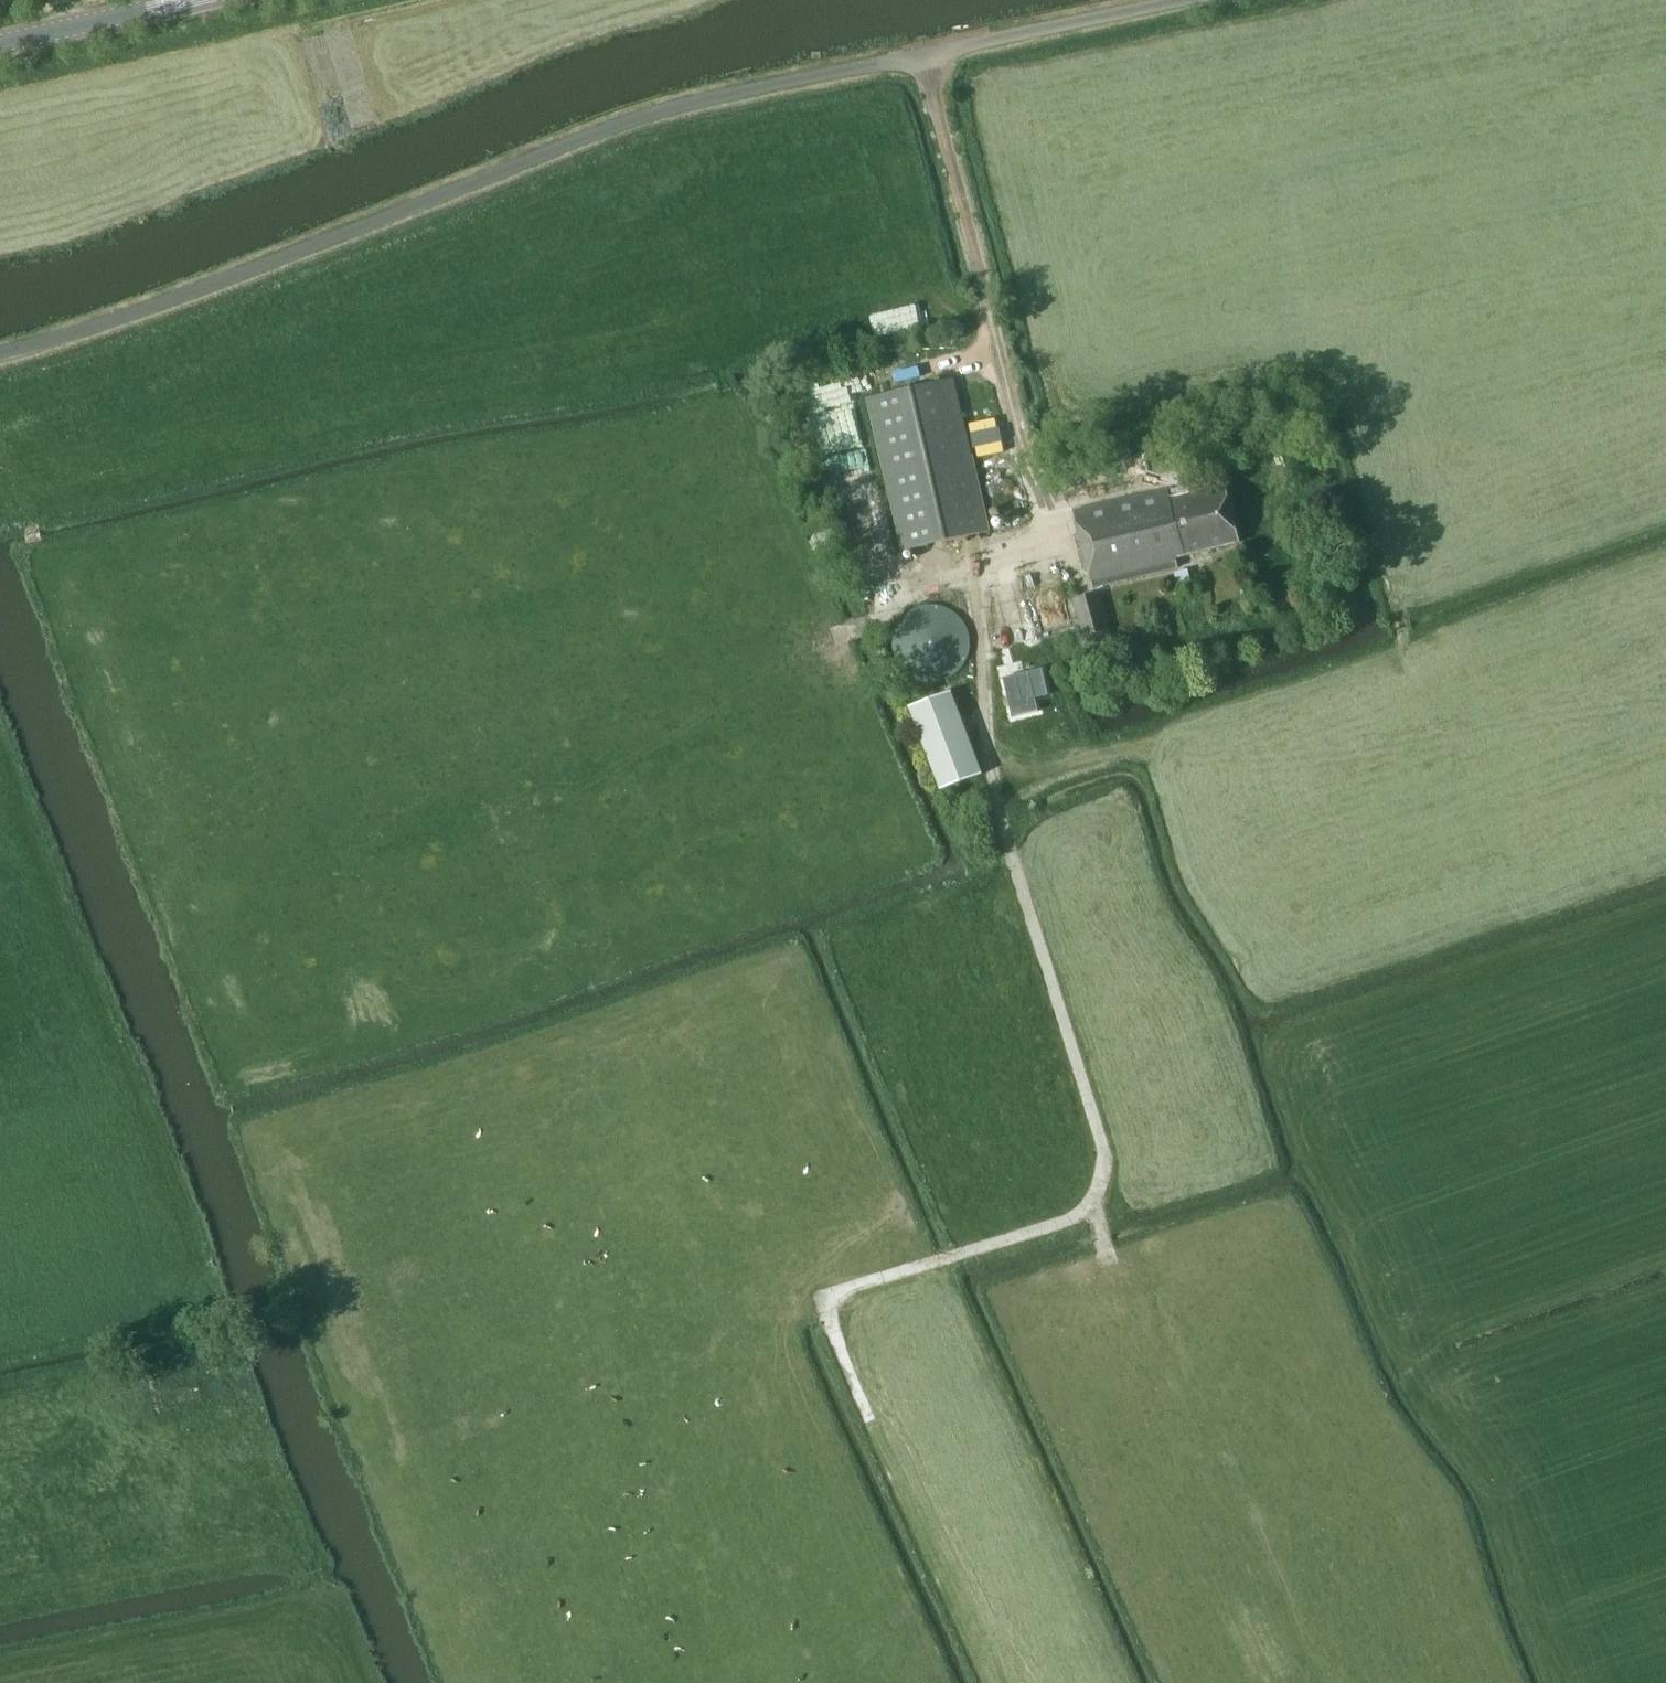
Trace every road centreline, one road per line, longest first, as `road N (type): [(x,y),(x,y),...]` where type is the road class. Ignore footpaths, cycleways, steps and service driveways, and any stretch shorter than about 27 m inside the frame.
road 1 (unclassified): [(0,352),(121,315),(653,115),(1179,0)]
road 2 (secondary): [(0,41),(181,0)]

